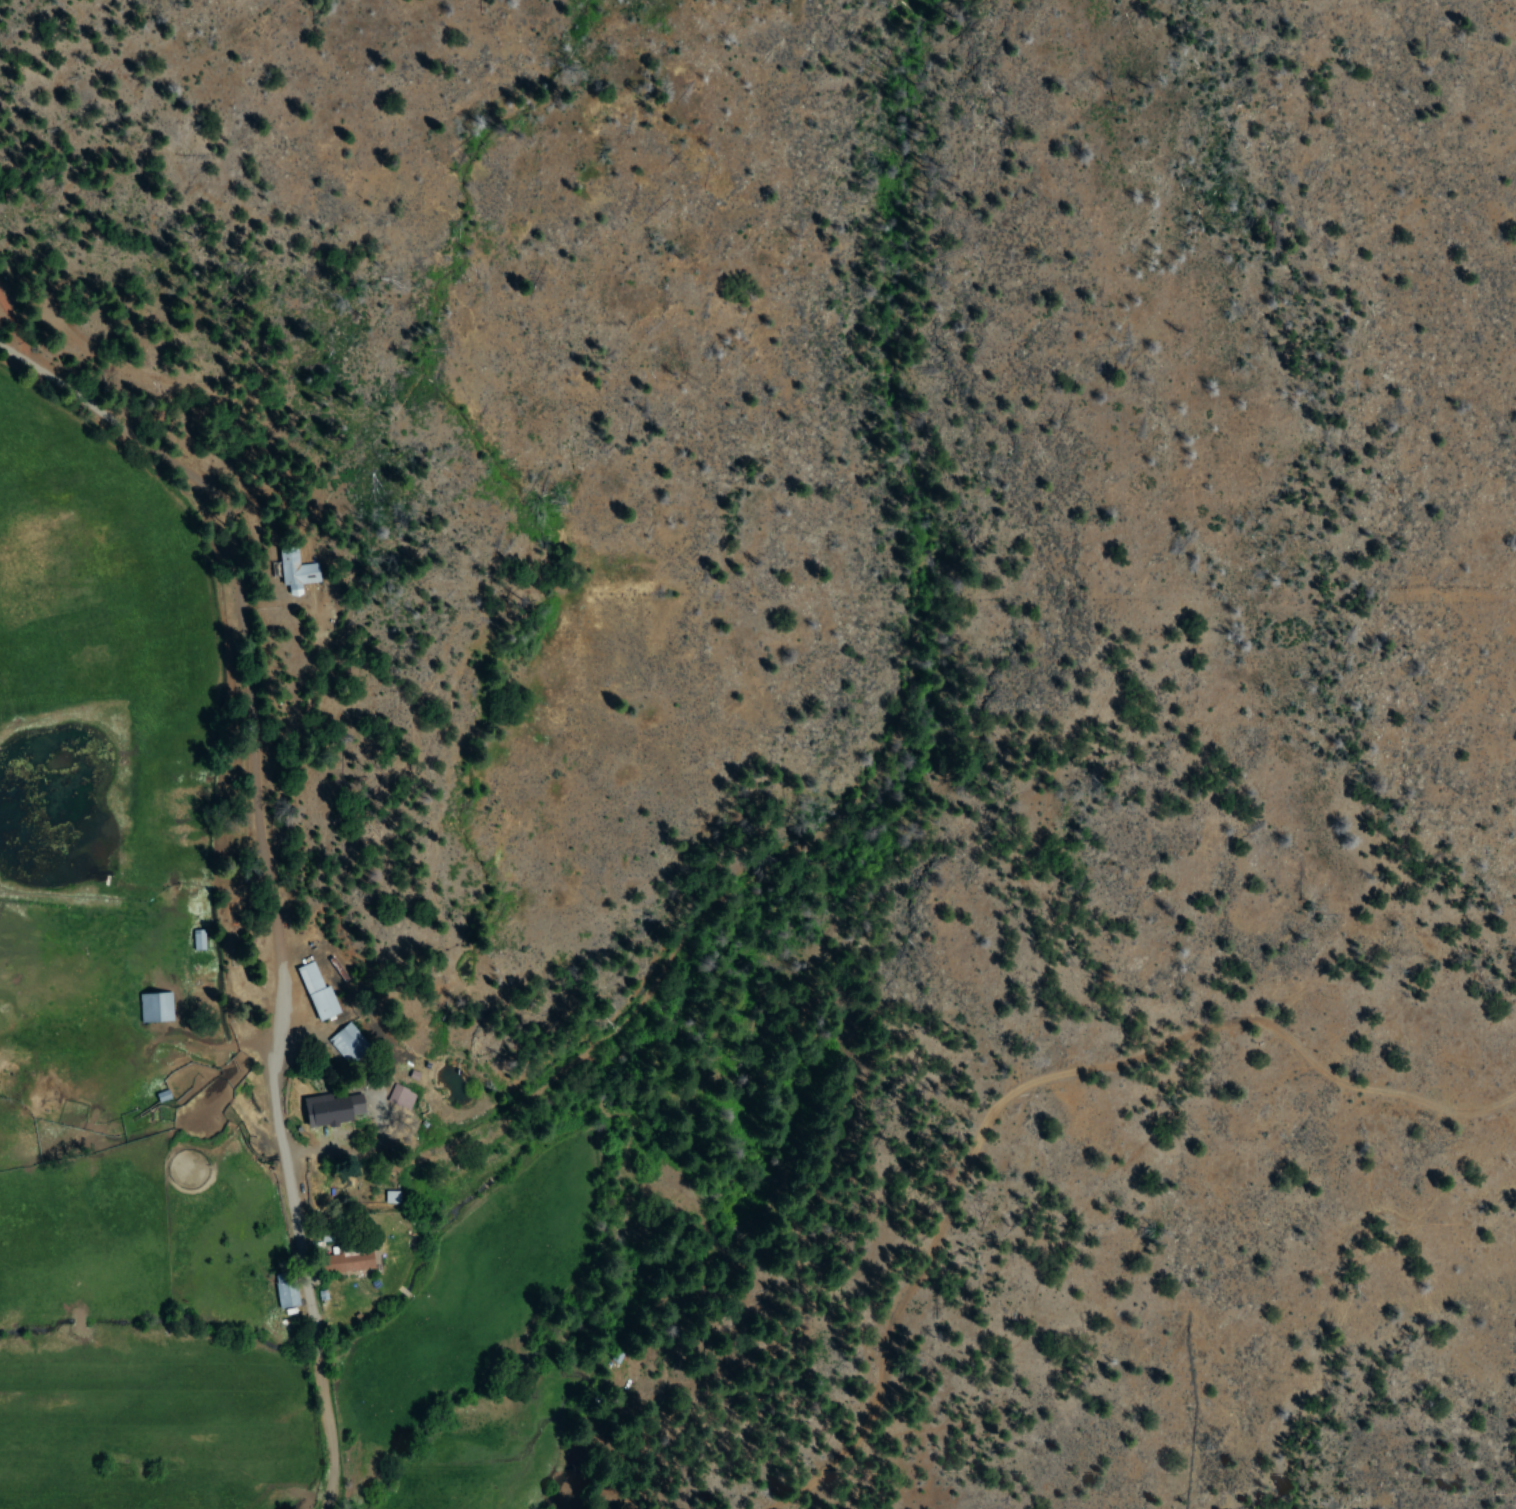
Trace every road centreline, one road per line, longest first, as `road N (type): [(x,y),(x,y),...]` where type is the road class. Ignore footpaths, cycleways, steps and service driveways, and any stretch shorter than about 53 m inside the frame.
road 1 (residential): [(331,1508),(219,230),(0,136)]
road 2 (residential): [(1515,958),(1072,1049),(1033,1078),(953,1414),(910,1508)]

